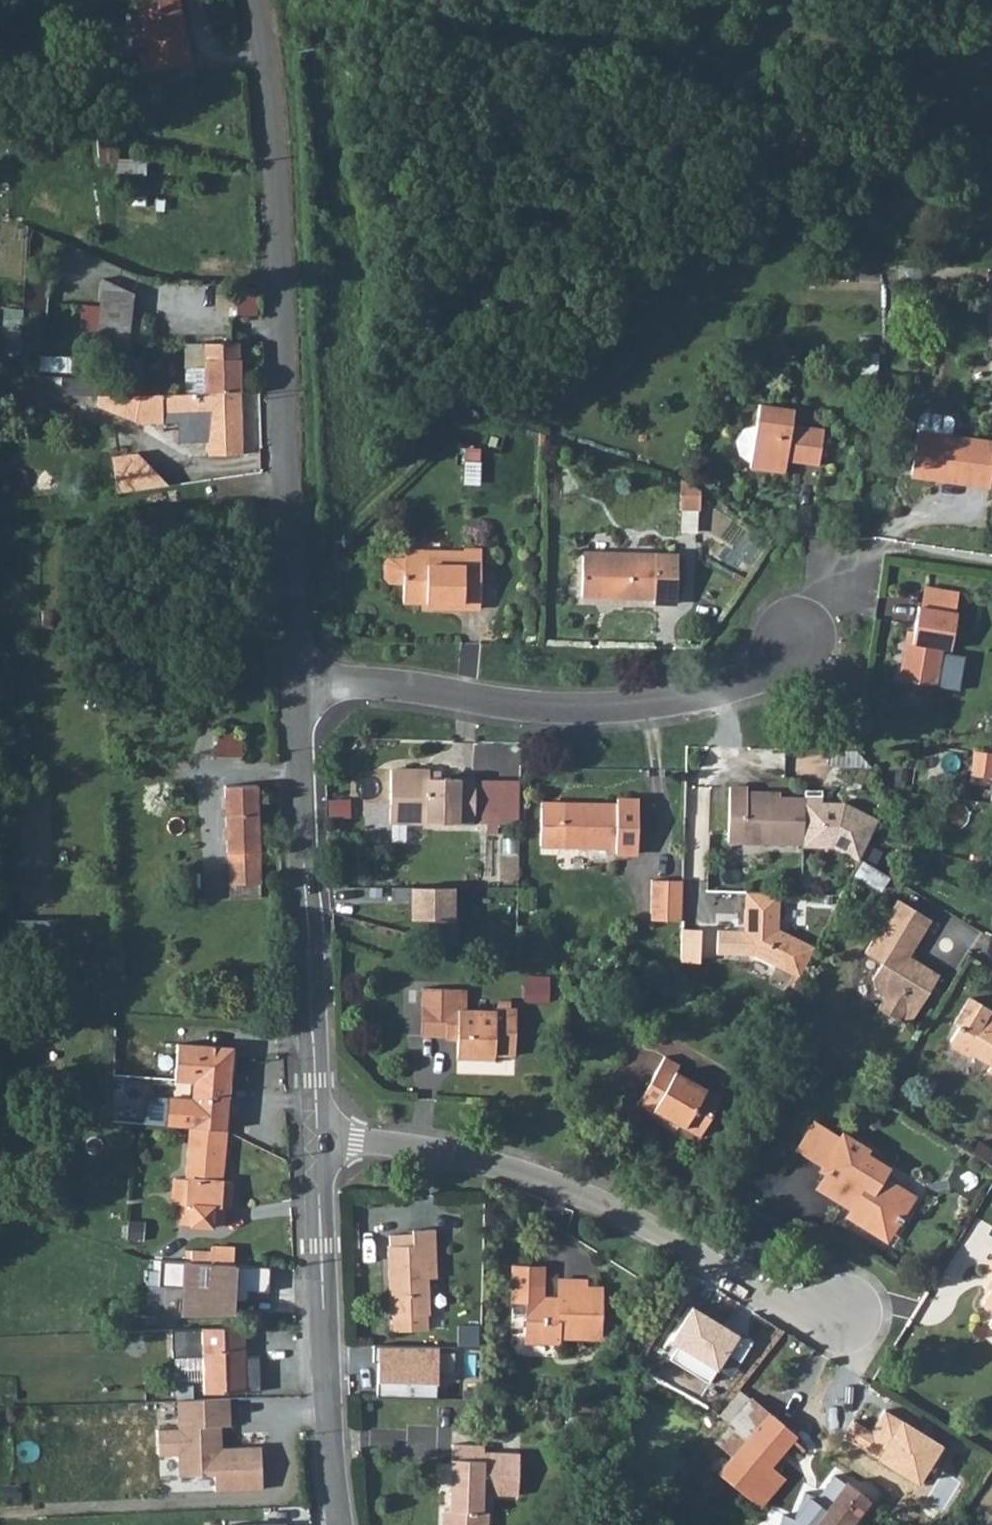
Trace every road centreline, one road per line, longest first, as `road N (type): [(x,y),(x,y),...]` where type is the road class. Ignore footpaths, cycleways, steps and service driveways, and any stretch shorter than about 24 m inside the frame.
road 1 (track): [(293,558),(610,251),(741,62),(803,0)]
road 2 (unclassified): [(262,17),(273,74),(285,289),(296,678)]
road 3 (residential): [(316,1140),(492,1162),(595,1197),(782,1303),(843,1309)]
road 4 (residential): [(296,678),(539,716),(667,706),(758,678),(799,632)]
road 5 (track): [(262,17),(473,29),(624,55),(723,89)]
road 6 (residential): [(296,678),(316,1140)]
road 7 (residential): [(316,1140),(337,1524)]

